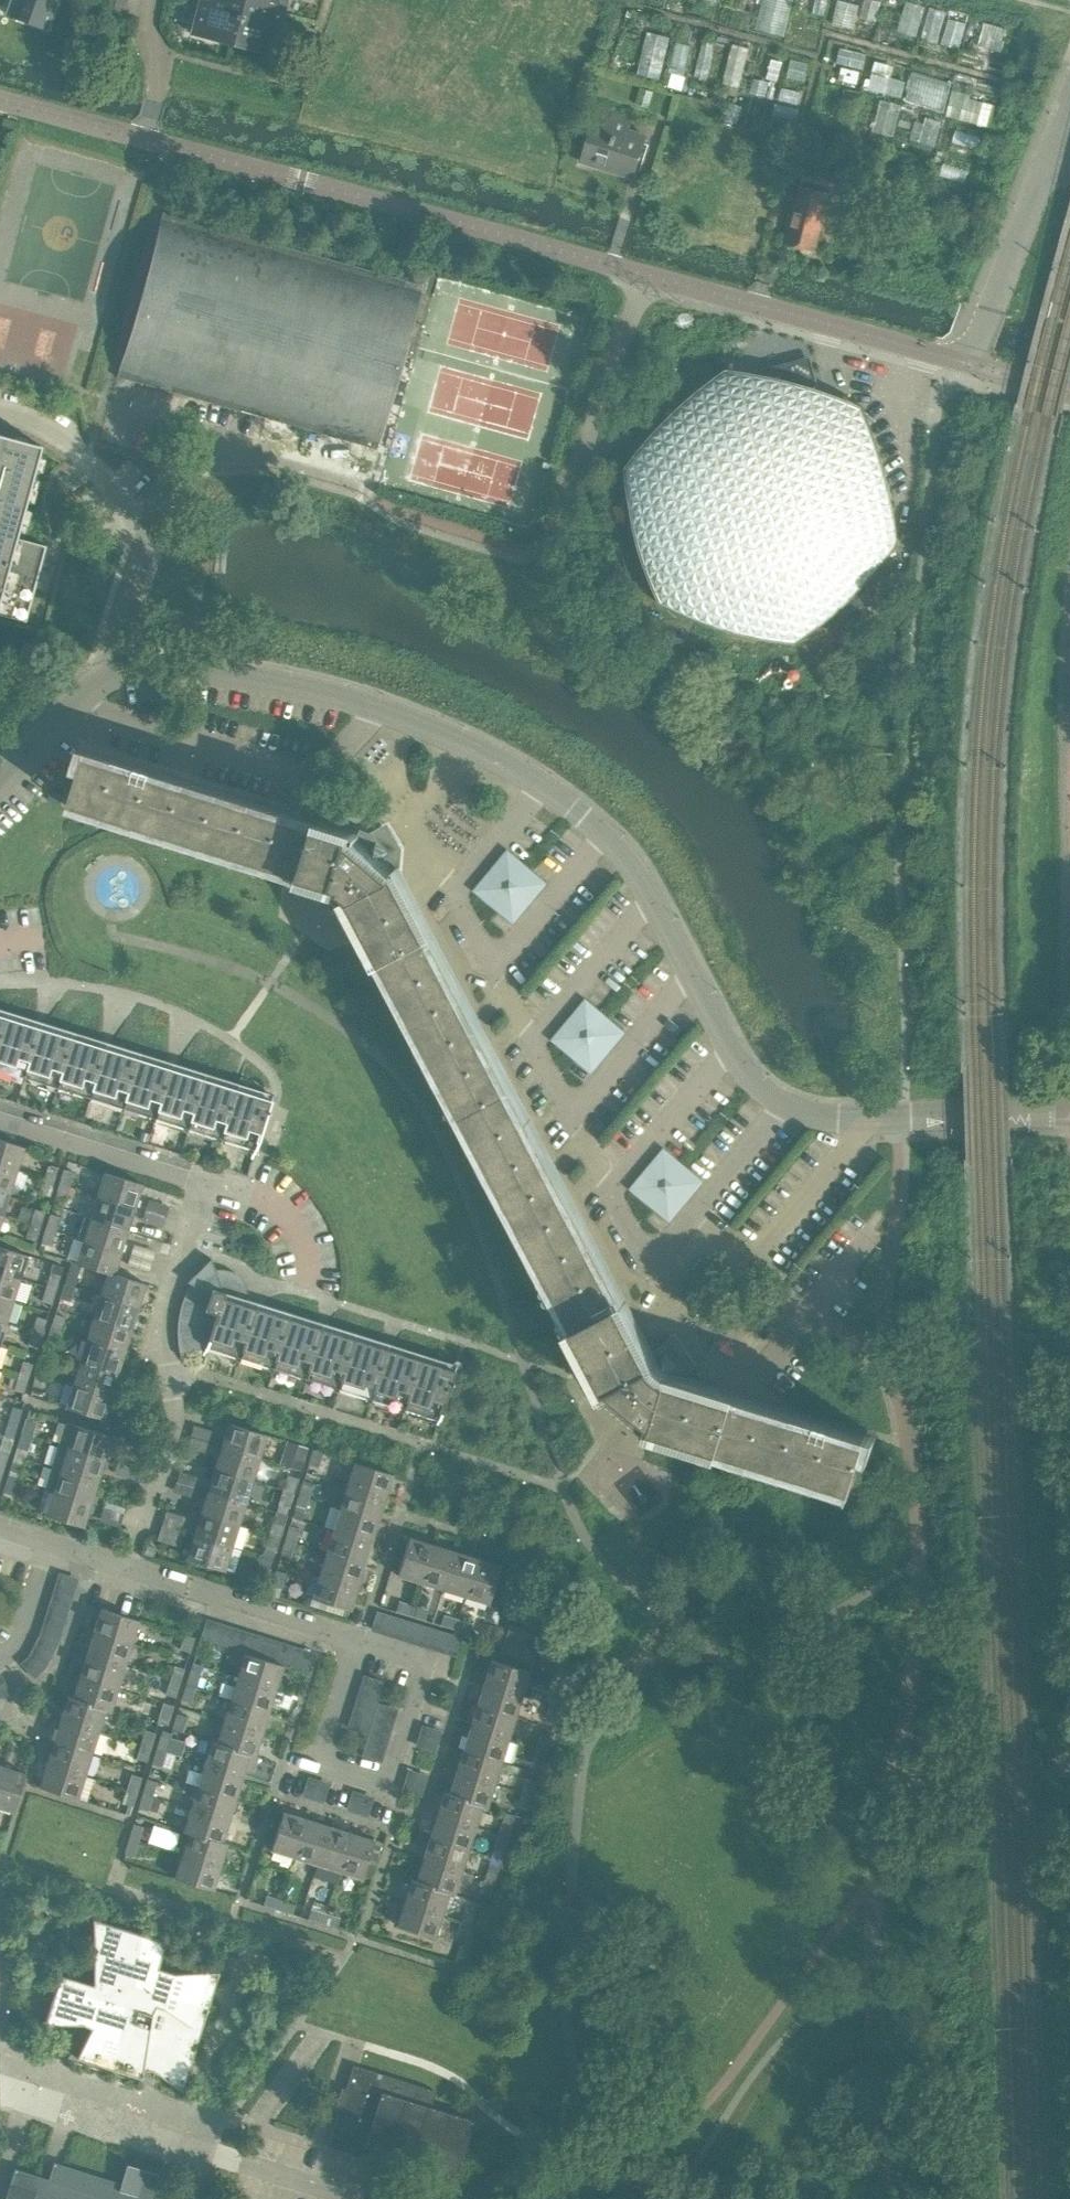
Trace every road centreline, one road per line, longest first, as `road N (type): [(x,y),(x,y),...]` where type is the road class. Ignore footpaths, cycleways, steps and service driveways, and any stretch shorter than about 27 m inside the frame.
road 1 (residential): [(110,676),(183,669),(329,695),(544,786),(624,865),(735,1055),(778,1106),(869,1122),(1069,1113)]
road 2 (unclassified): [(965,364),(0,99)]
road 3 (residential): [(110,676),(162,505),(192,469),(273,466),(370,498)]
road 4 (residential): [(131,1570),(171,1434),(165,1317),(208,1180)]
road 5 (unclassified): [(965,364),(1069,107)]
road 6 (residential): [(360,1639),(428,1660),(389,1786),(321,1764)]
road 7 (residential): [(131,1570),(360,1639)]
road 8 (residential): [(208,1180),(0,1118)]
road 9 (residential): [(0,787),(110,676)]
road 10 (residential): [(321,1764),(360,1639)]
road 11 (residential): [(0,1658),(21,1642),(51,1546)]

